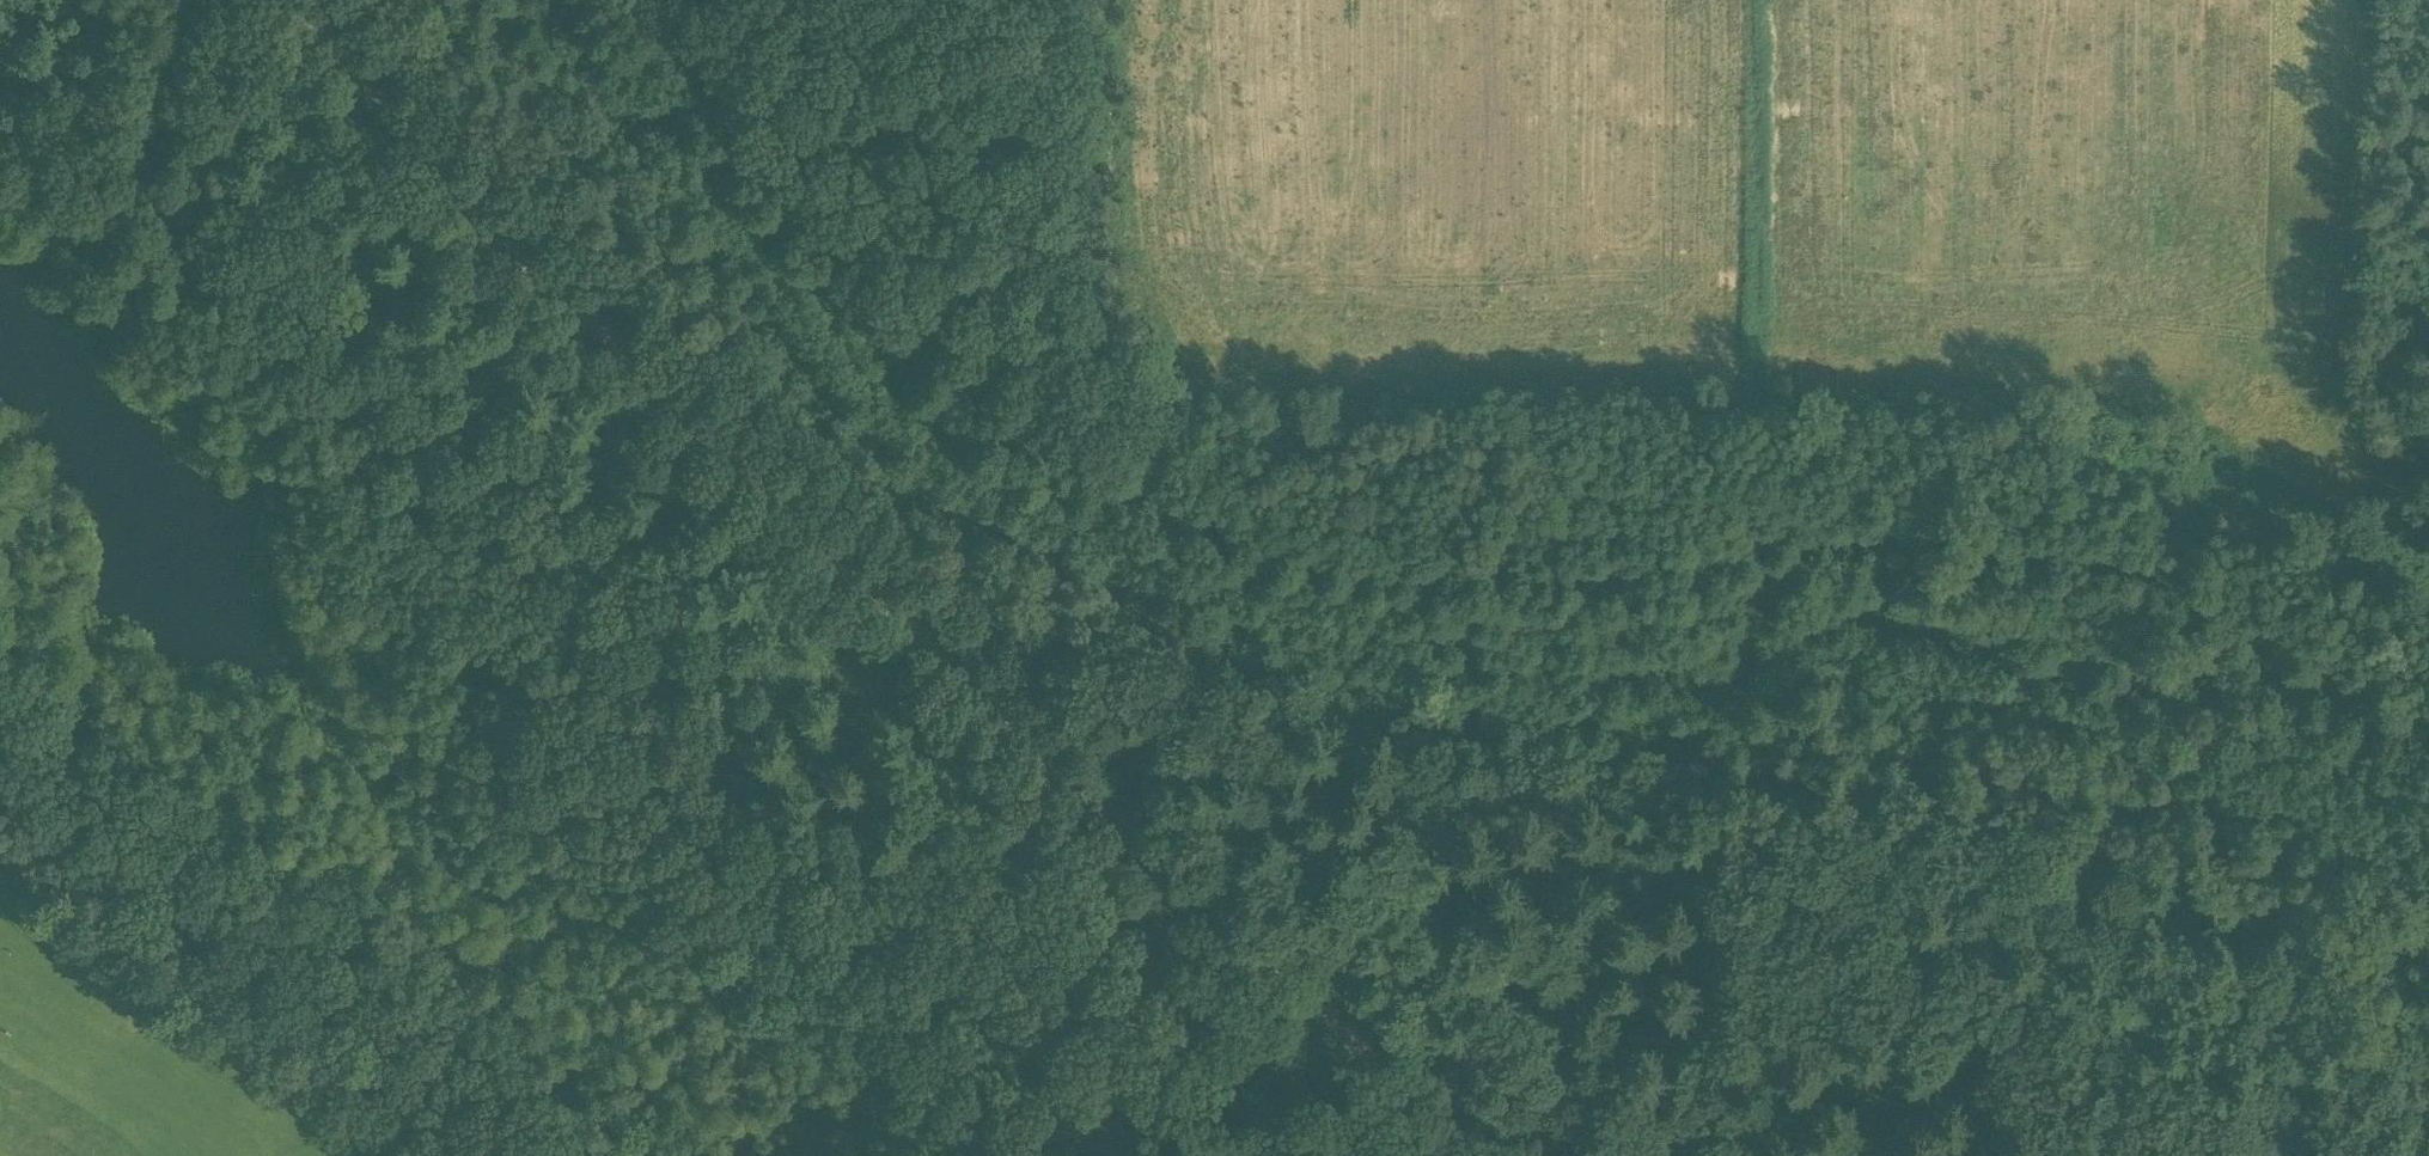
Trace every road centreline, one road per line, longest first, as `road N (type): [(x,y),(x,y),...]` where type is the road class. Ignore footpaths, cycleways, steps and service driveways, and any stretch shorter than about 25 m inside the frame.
road 1 (track): [(1469,1155),(570,299),(308,40),(280,0)]

